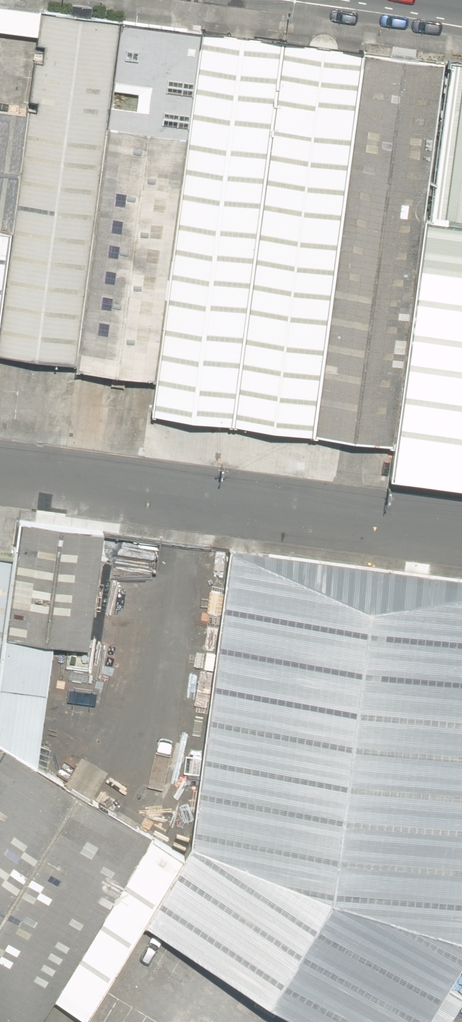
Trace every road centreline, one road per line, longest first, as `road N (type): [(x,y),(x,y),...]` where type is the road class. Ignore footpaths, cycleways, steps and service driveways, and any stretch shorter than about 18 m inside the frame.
road 1 (unclassified): [(461,535),(0,472)]

